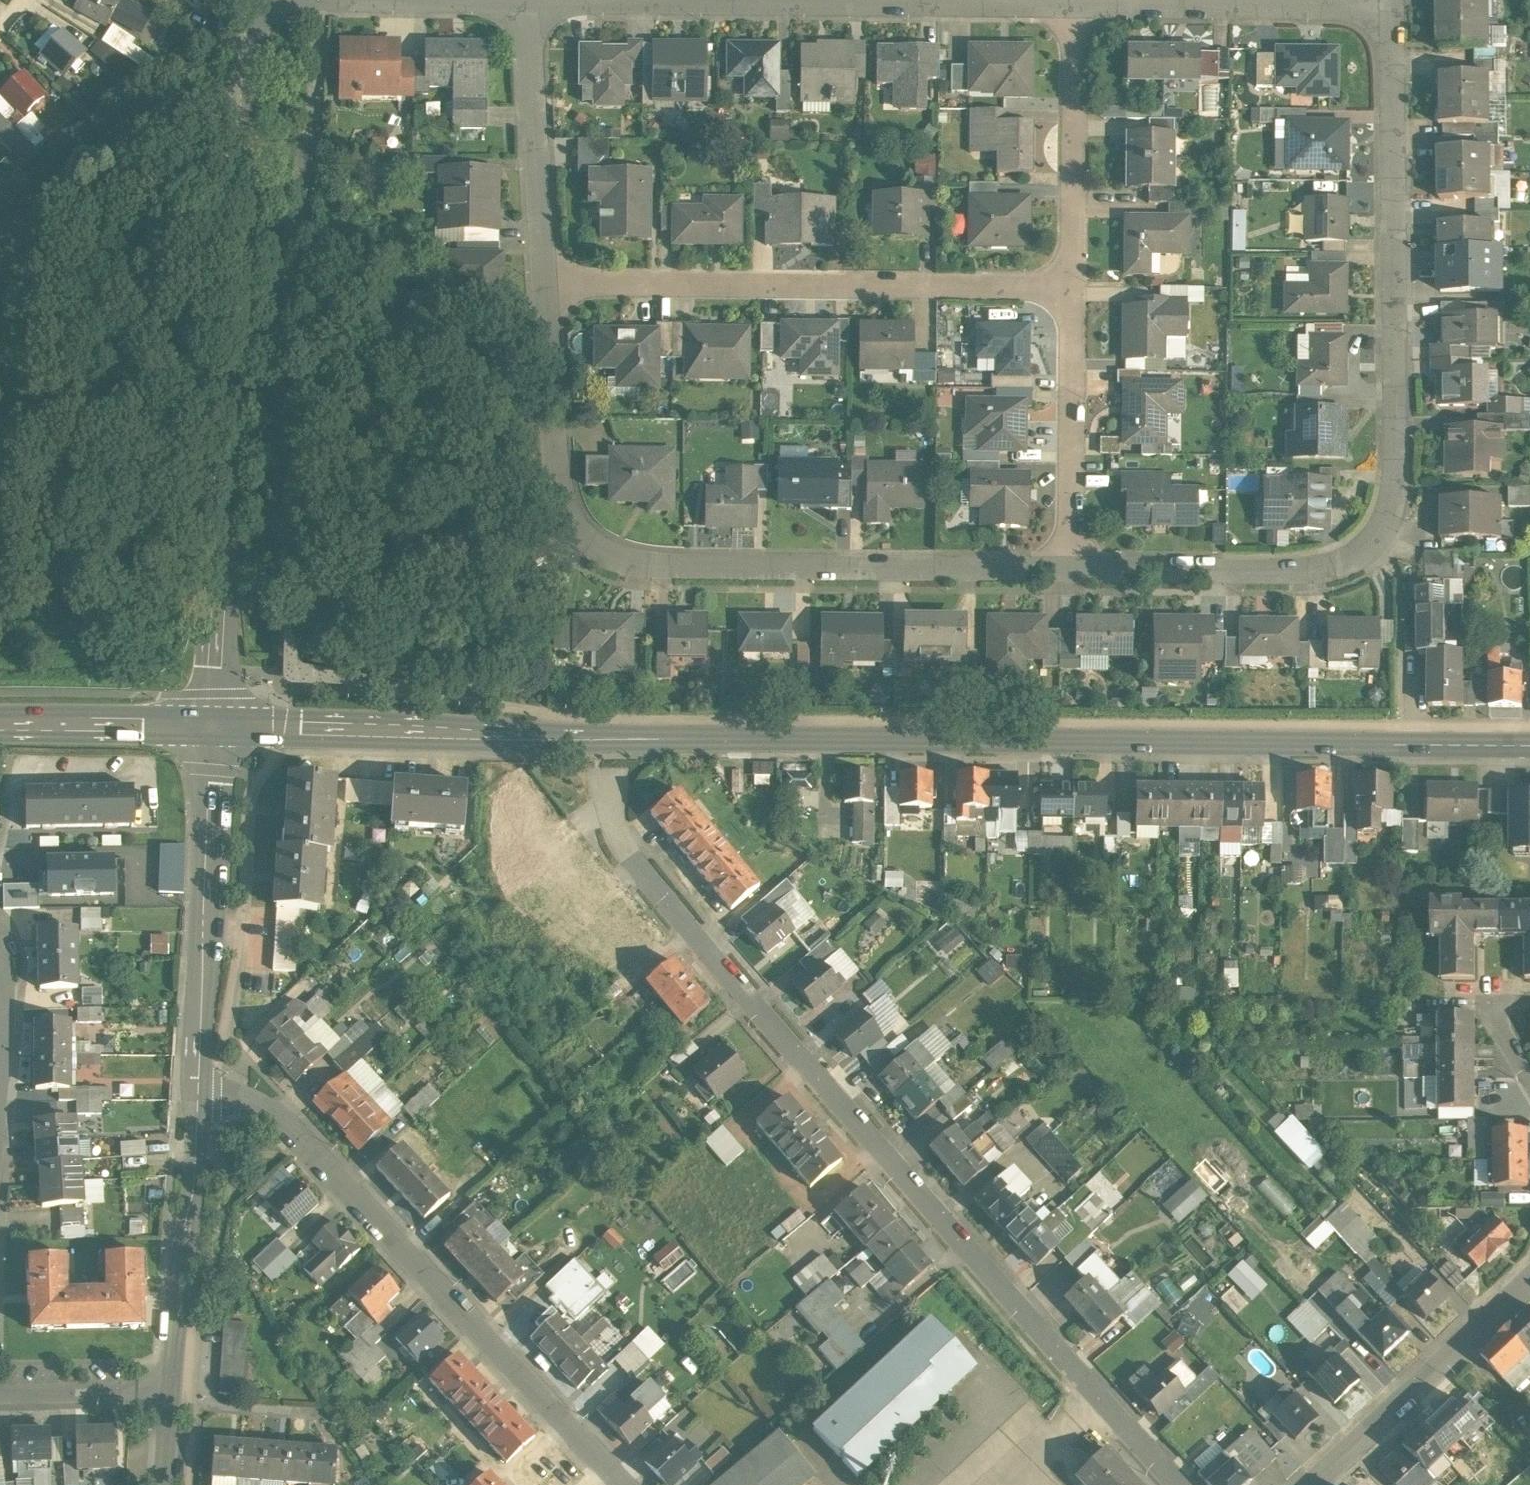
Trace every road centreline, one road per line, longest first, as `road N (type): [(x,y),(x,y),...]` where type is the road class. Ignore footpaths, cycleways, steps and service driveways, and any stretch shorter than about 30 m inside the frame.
road 1 (secondary): [(1529,739),(593,740),(210,724)]
road 2 (residential): [(1182,1484),(637,867),(614,806)]
road 3 (residential): [(1073,575),(1333,571),(1387,528),(1399,449),(1391,4)]
road 4 (residential): [(544,289),(564,507),(576,528),(617,560),(680,569),(1073,575)]
road 5 (unclassified): [(252,0),(210,724)]
road 6 (residential): [(623,1484),(354,1183),(256,1106),(197,1088)]
road 7 (residential): [(544,289),(1072,289)]
road 8 (residential): [(210,724),(197,1088)]
road 9 (residential): [(1077,4),(1391,4)]
road 10 (residential): [(197,1088),(177,1395)]
road 11 (residential): [(1529,1277),(1313,1484)]
road 12 (residential): [(531,2),(544,289)]
road 13 (residential): [(1072,289),(1073,575)]
road 14 (residential): [(1077,4),(1072,289)]
road 15 (residential): [(799,1),(1077,4)]
road 16 (residential): [(531,2),(799,1)]
road 17 (secondary): [(210,724),(0,726)]
road 18 (residential): [(0,1391),(177,1395)]
road 19 (residential): [(402,0),(531,2)]

